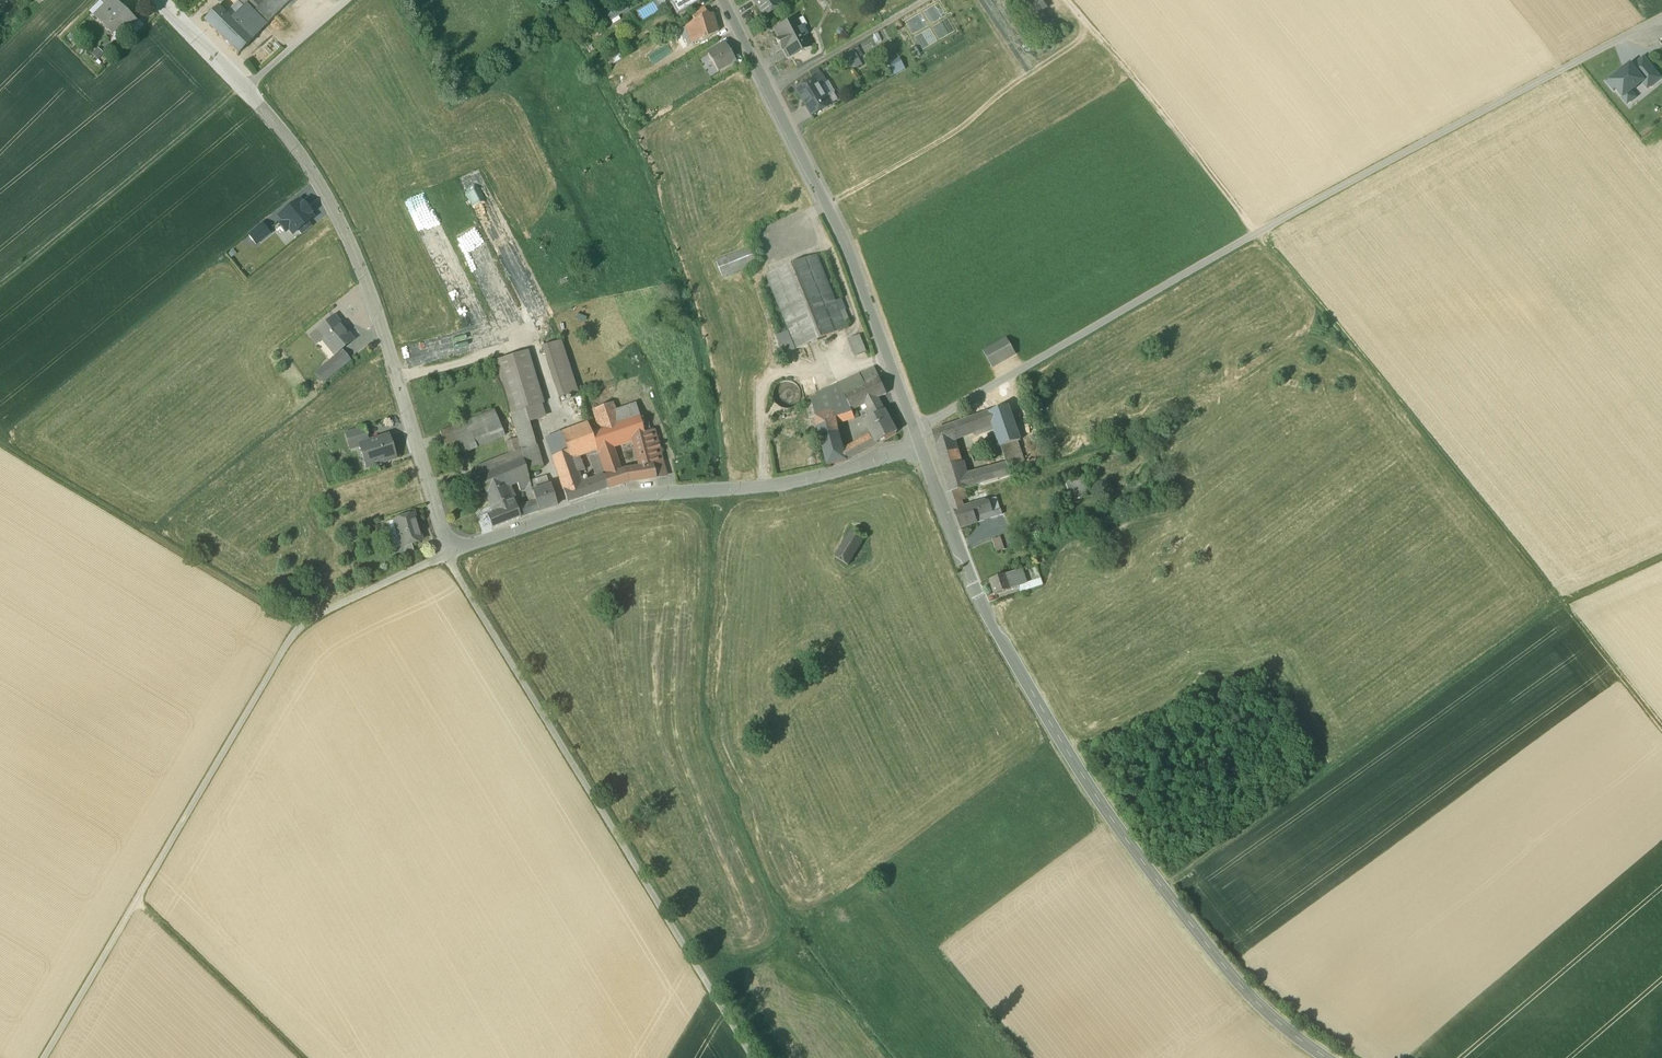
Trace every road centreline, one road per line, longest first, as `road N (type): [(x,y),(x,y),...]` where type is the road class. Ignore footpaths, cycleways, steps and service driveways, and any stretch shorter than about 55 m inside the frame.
road 1 (residential): [(919,446),(785,484),(610,499),(454,546),(446,541),(385,329),(314,171),(160,0)]
road 2 (residential): [(919,446),(993,627),(1095,792),(1247,992),(1324,1057)]
road 3 (track): [(43,1057),(296,631),(447,556)]
road 4 (track): [(1262,232),(1661,725)]
road 5 (track): [(1163,889),(1561,604),(1661,557)]
road 6 (track): [(753,1057),(447,556)]
road 7 (residential): [(725,0),(854,252),(919,446)]
road 8 (track): [(1661,26),(1262,232)]
road 9 (track): [(914,431),(1262,232)]
road 10 (track): [(300,628),(0,446)]
road 11 (track): [(245,90),(0,286)]
road 12 (track): [(1262,232),(1072,0)]
road 13 (track): [(298,1057),(135,903)]

